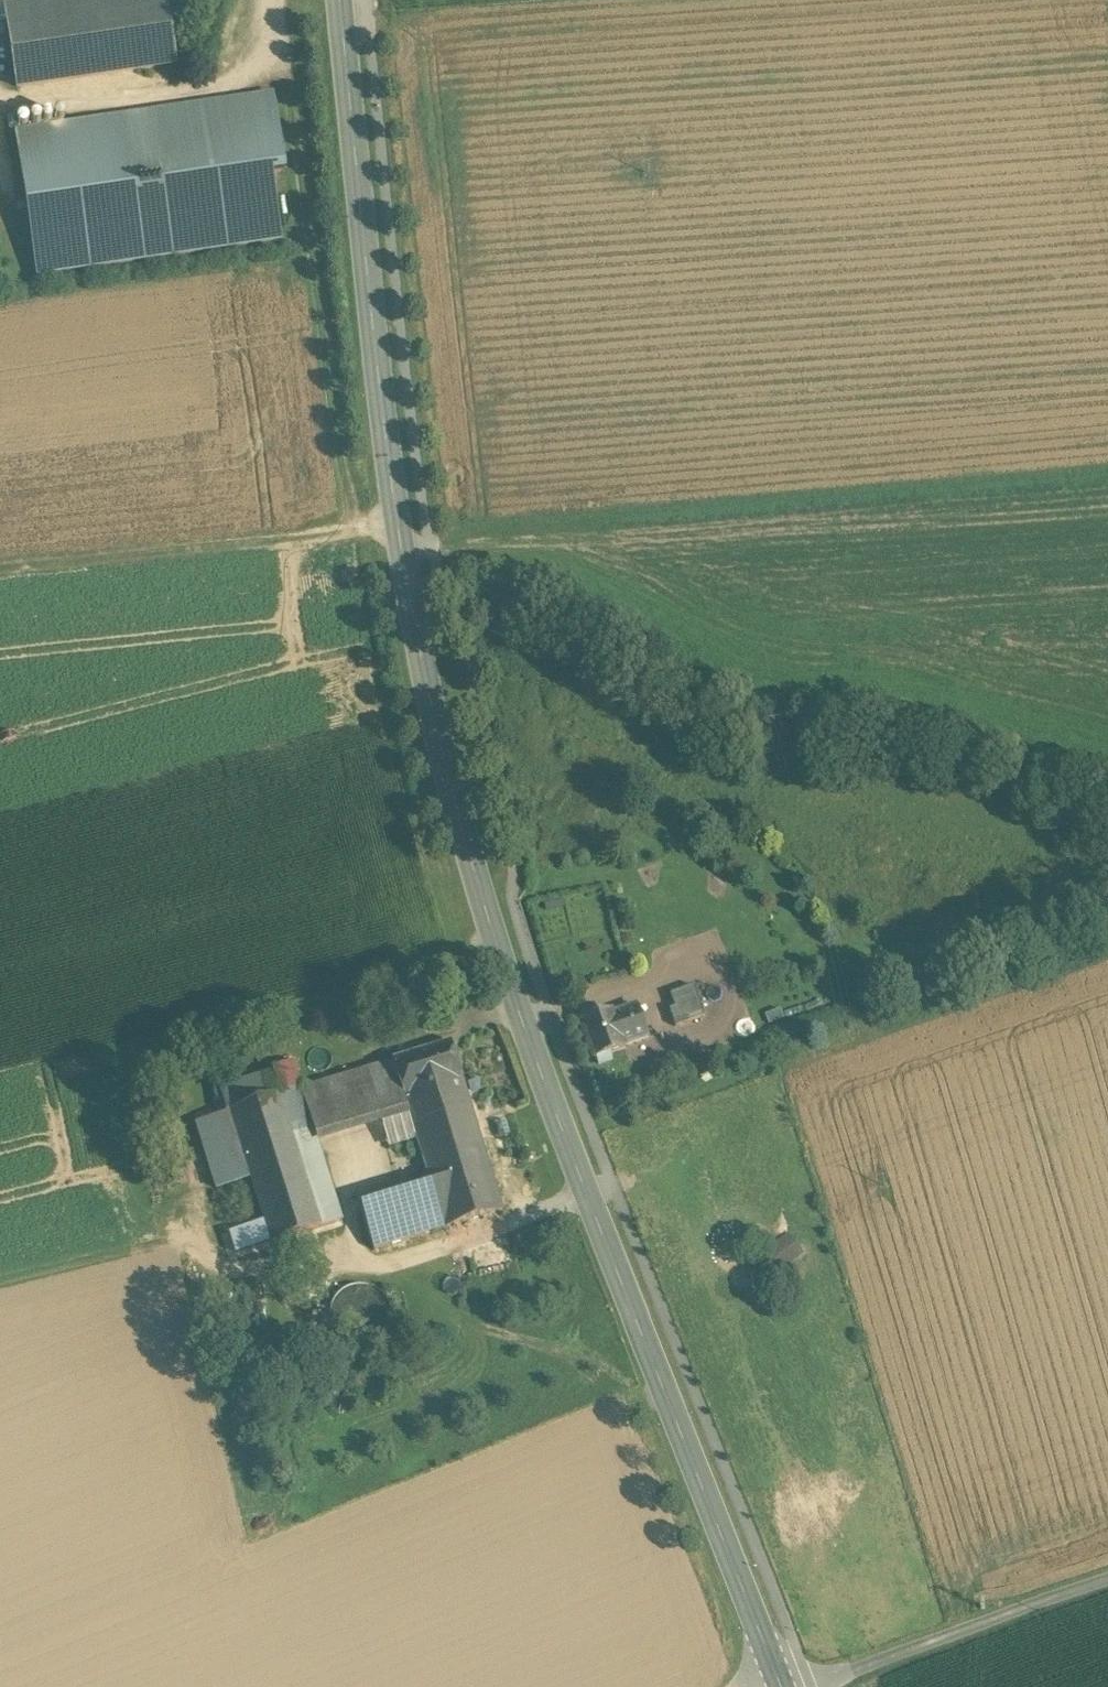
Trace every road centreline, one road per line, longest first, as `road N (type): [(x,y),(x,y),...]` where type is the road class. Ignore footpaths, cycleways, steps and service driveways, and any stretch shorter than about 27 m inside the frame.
road 1 (secondary): [(346,0),(397,523),(429,703),(497,926),(785,1686)]
road 2 (track): [(0,565),(366,526)]
road 3 (track): [(796,1686),(1107,1579)]

